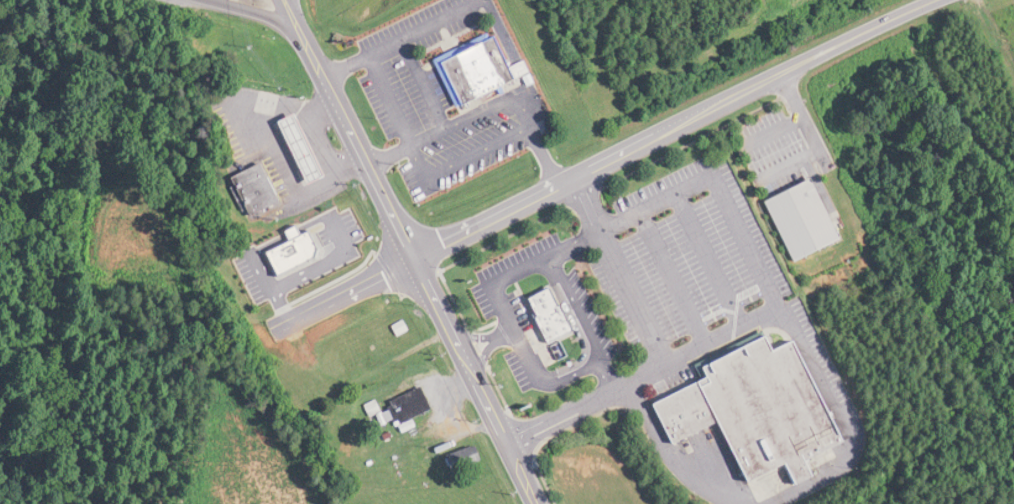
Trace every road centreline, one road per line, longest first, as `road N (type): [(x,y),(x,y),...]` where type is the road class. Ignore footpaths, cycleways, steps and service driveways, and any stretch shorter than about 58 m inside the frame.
road 1 (residential): [(410,256),(868,30),(946,0)]
road 2 (tertiary): [(532,503),(283,0)]

